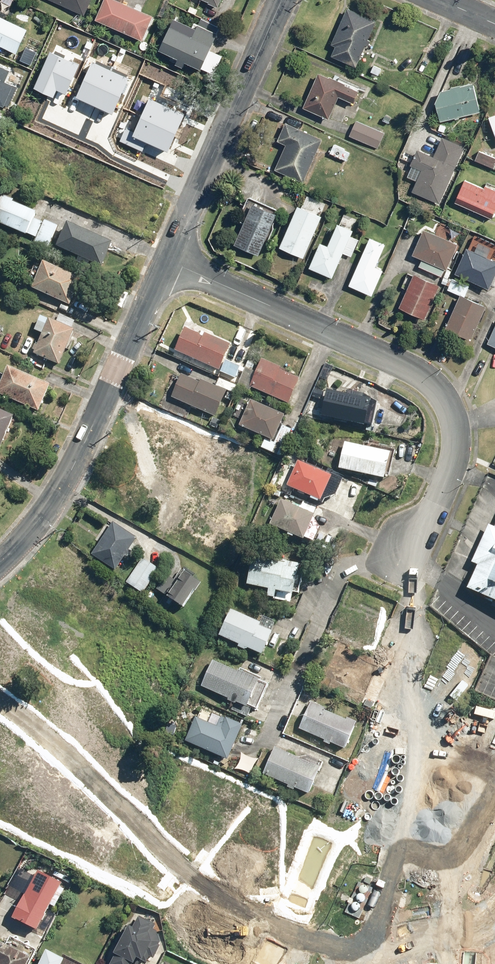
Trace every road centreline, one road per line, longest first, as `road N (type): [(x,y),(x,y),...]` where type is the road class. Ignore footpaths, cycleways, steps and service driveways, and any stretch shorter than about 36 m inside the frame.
road 1 (residential): [(169,260),(404,365),(446,400),(456,451),(411,552)]
road 2 (tertiary): [(0,562),(69,482),(169,260)]
road 3 (tertiary): [(169,260),(283,0)]
road 4 (residential): [(366,963),(397,944),(494,918)]

